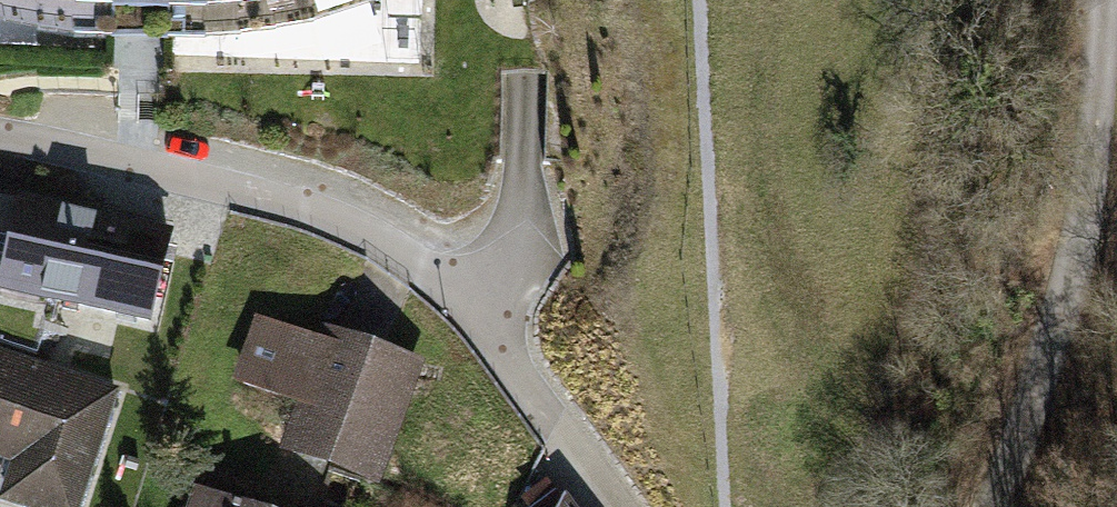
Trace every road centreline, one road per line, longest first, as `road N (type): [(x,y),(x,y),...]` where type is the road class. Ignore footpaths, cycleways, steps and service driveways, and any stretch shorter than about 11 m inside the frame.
road 1 (residential): [(0,141),(77,154),(377,245),(488,324),(627,506)]
road 2 (track): [(1105,0),(1097,125),(1071,271),(999,506)]

